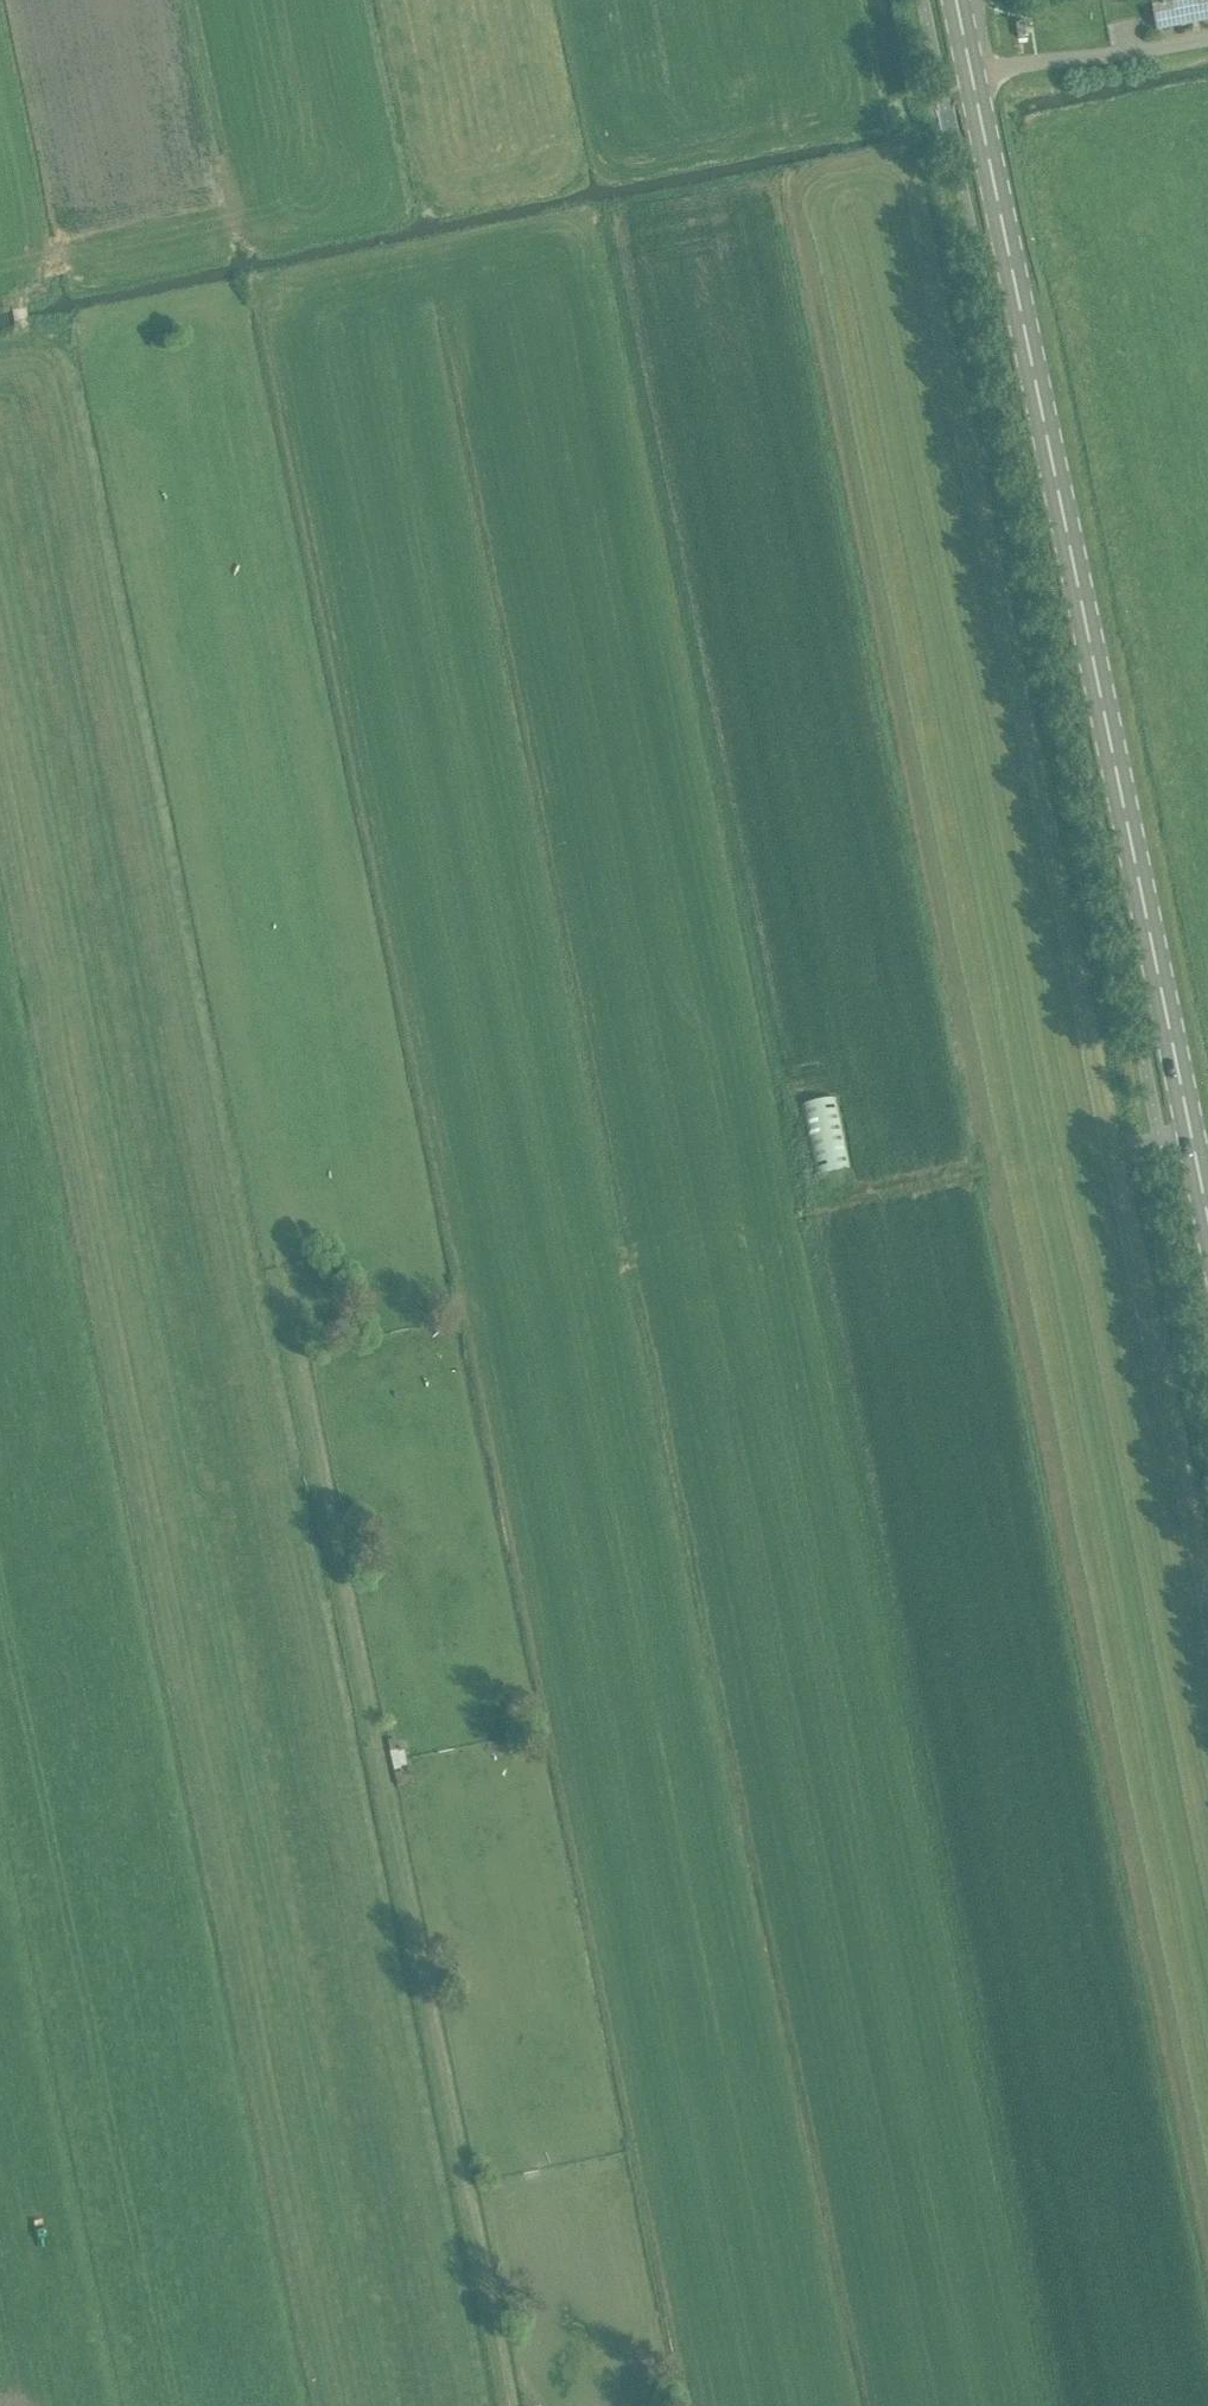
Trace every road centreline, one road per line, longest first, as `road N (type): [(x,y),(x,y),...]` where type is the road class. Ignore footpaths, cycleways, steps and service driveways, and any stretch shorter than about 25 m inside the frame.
road 1 (primary): [(1207,1214),(959,0)]

